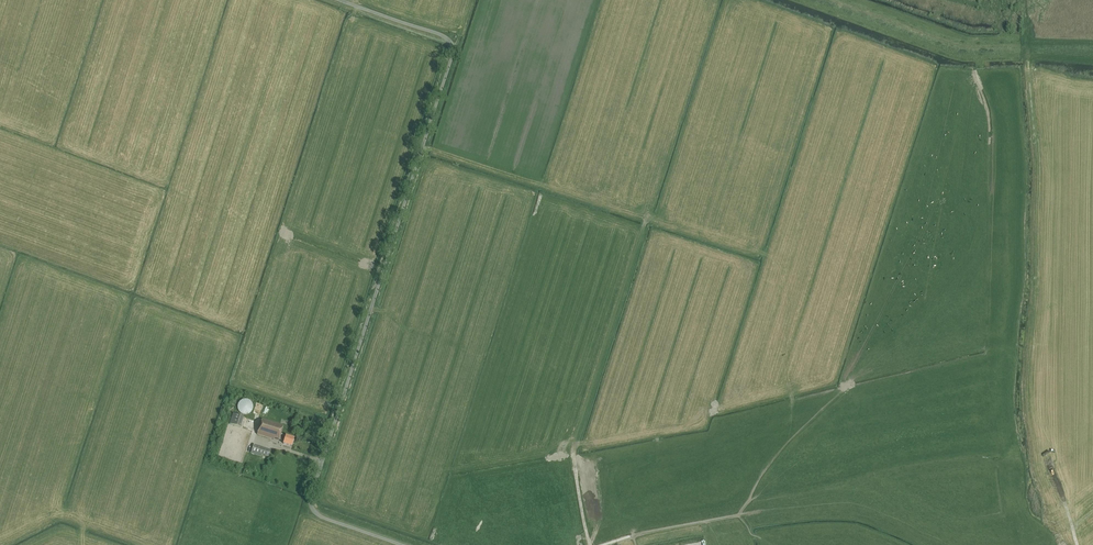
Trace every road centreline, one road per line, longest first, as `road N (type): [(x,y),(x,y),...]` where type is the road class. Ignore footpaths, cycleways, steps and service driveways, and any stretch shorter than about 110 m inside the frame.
road 1 (unclassified): [(402,544),(310,506),(451,45),(343,0)]
road 2 (track): [(1022,0),(1038,171),(1030,400),(1079,544)]

